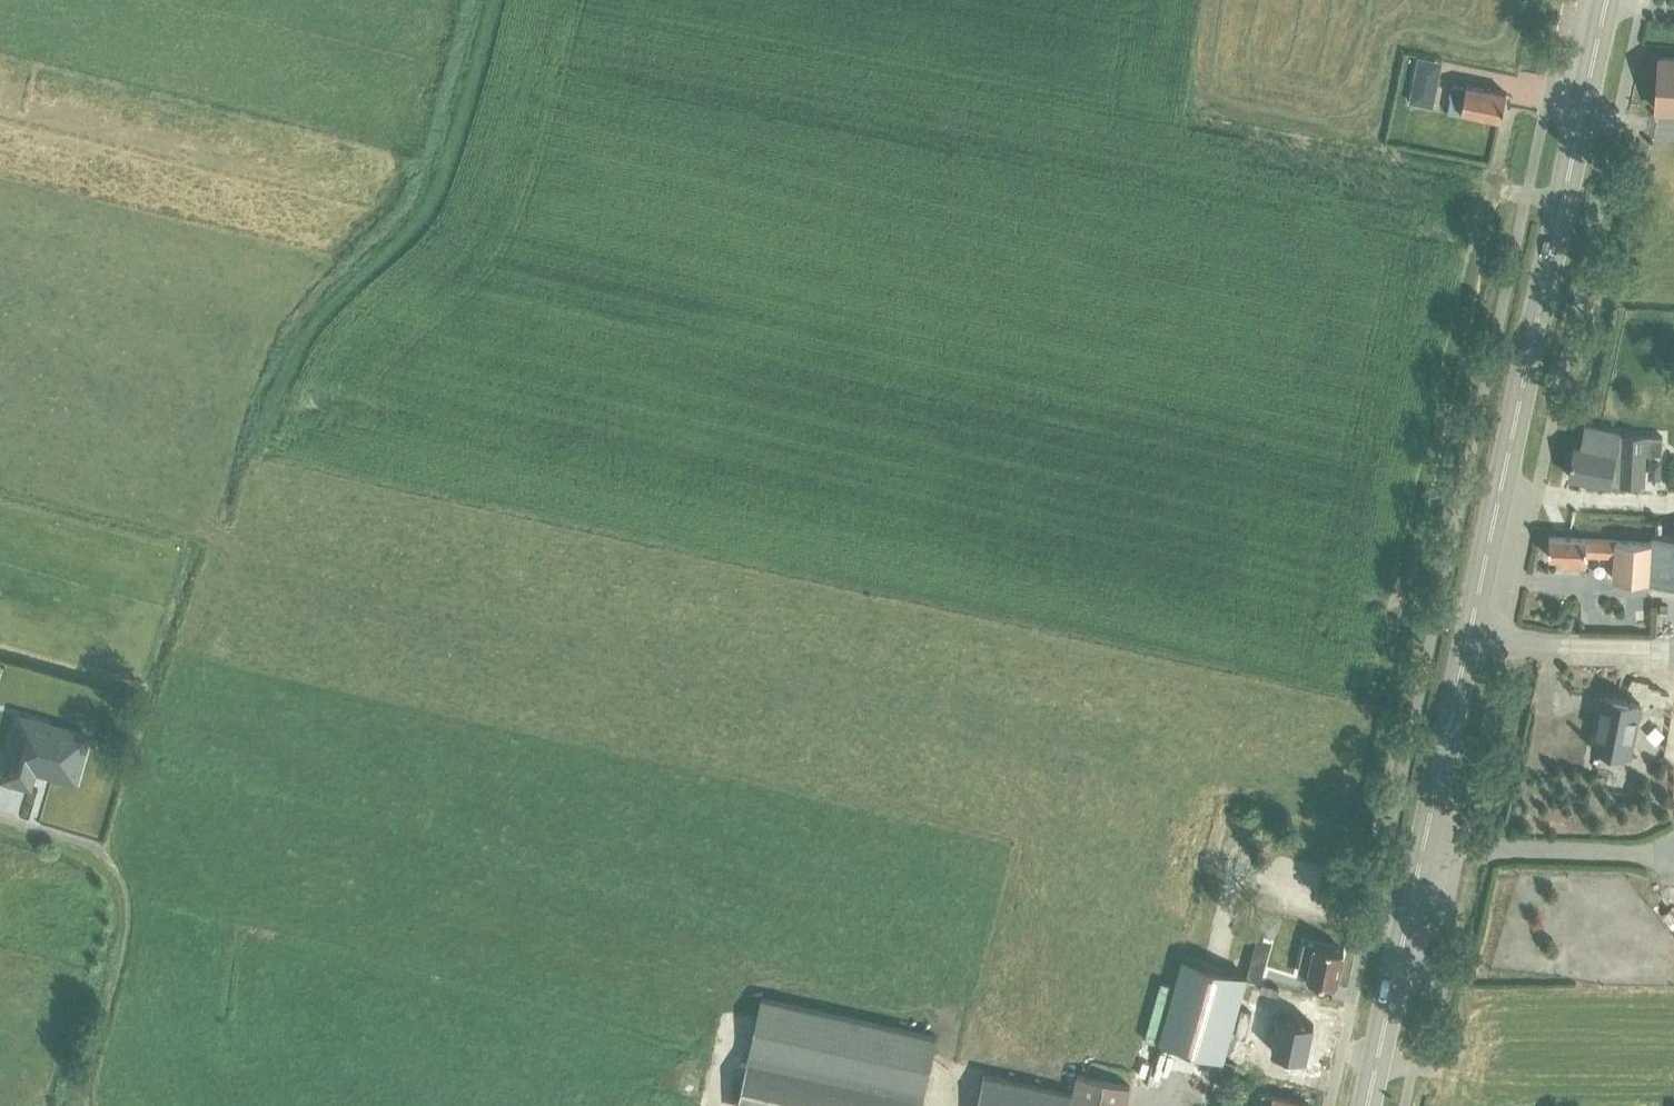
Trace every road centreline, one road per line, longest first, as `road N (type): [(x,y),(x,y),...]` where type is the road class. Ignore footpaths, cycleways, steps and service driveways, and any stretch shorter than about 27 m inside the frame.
road 1 (primary): [(1367,1105),(1607,0)]

